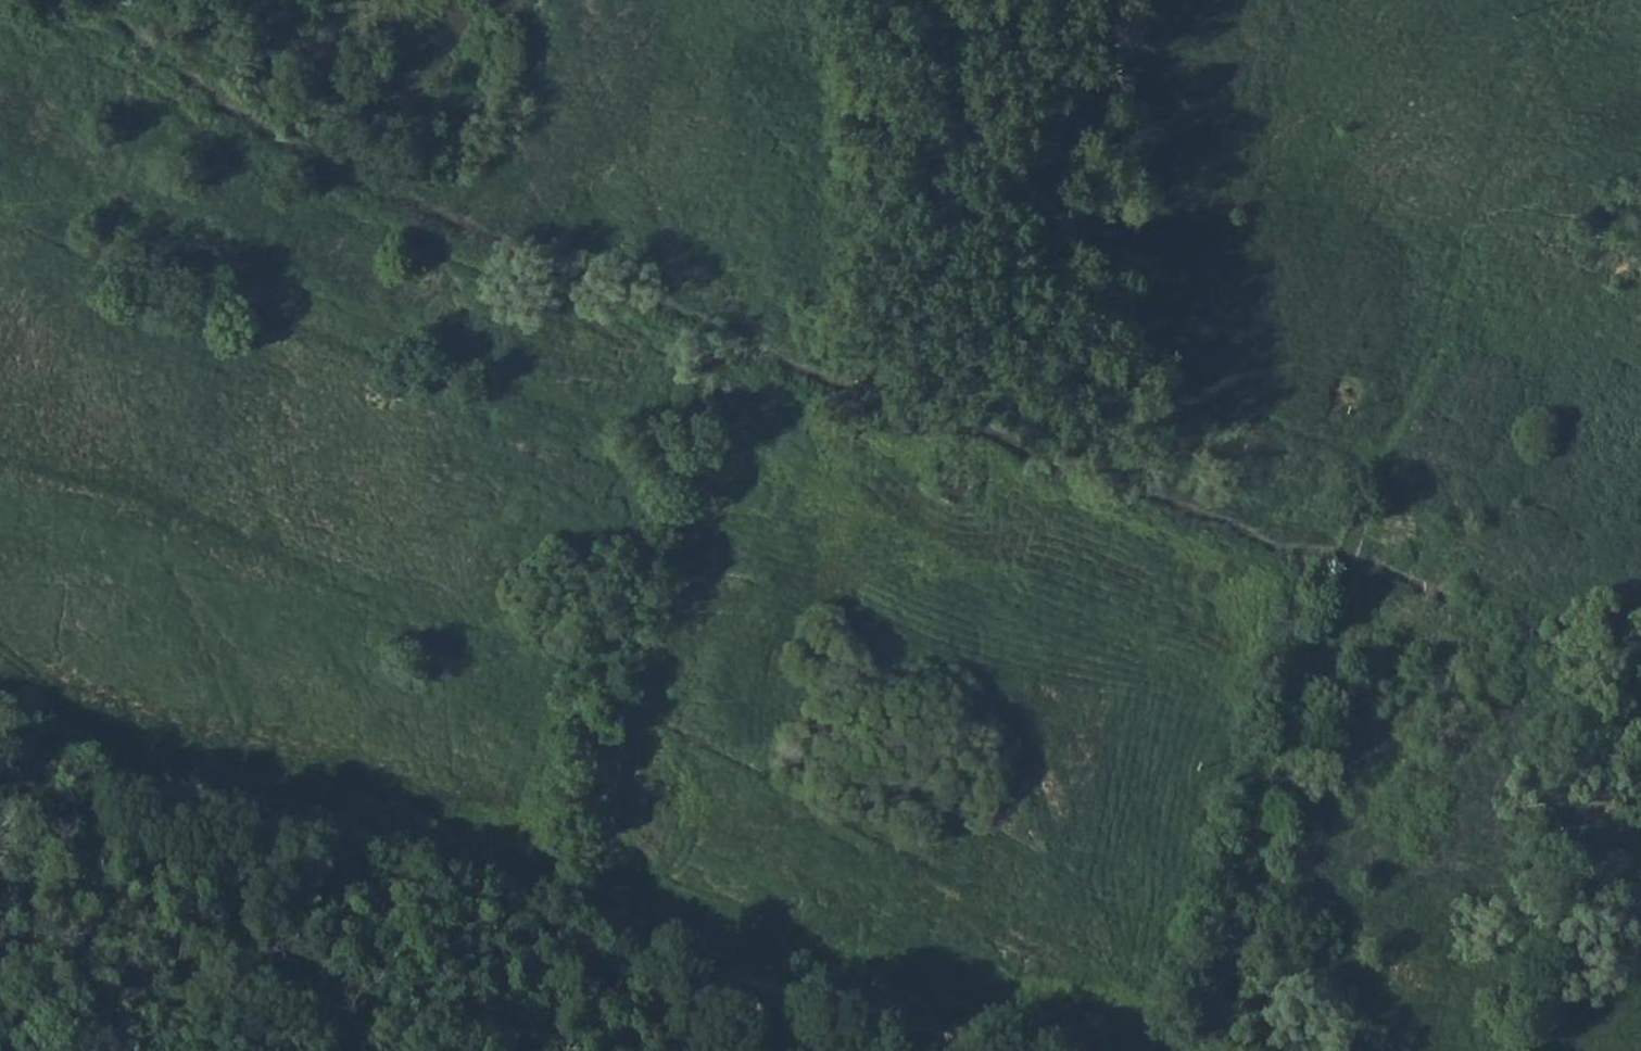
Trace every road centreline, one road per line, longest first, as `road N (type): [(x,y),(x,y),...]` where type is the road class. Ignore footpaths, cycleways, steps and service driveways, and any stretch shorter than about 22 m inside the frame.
road 1 (track): [(1575,0),(1542,60),(1354,534),(1324,590),(1267,807),(1175,1050)]
road 2 (track): [(1393,438),(1233,385),(1087,292),(960,234)]

